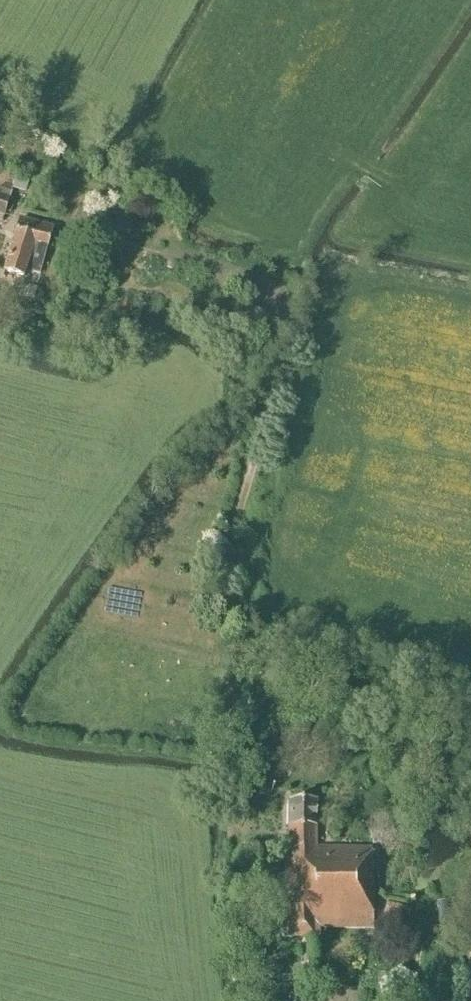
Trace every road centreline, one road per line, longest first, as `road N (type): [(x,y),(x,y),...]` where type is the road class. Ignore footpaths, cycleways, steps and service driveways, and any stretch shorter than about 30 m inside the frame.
road 1 (track): [(470,710),(450,687),(252,615),(227,597),(223,571),(288,330),(271,298),(174,250)]

